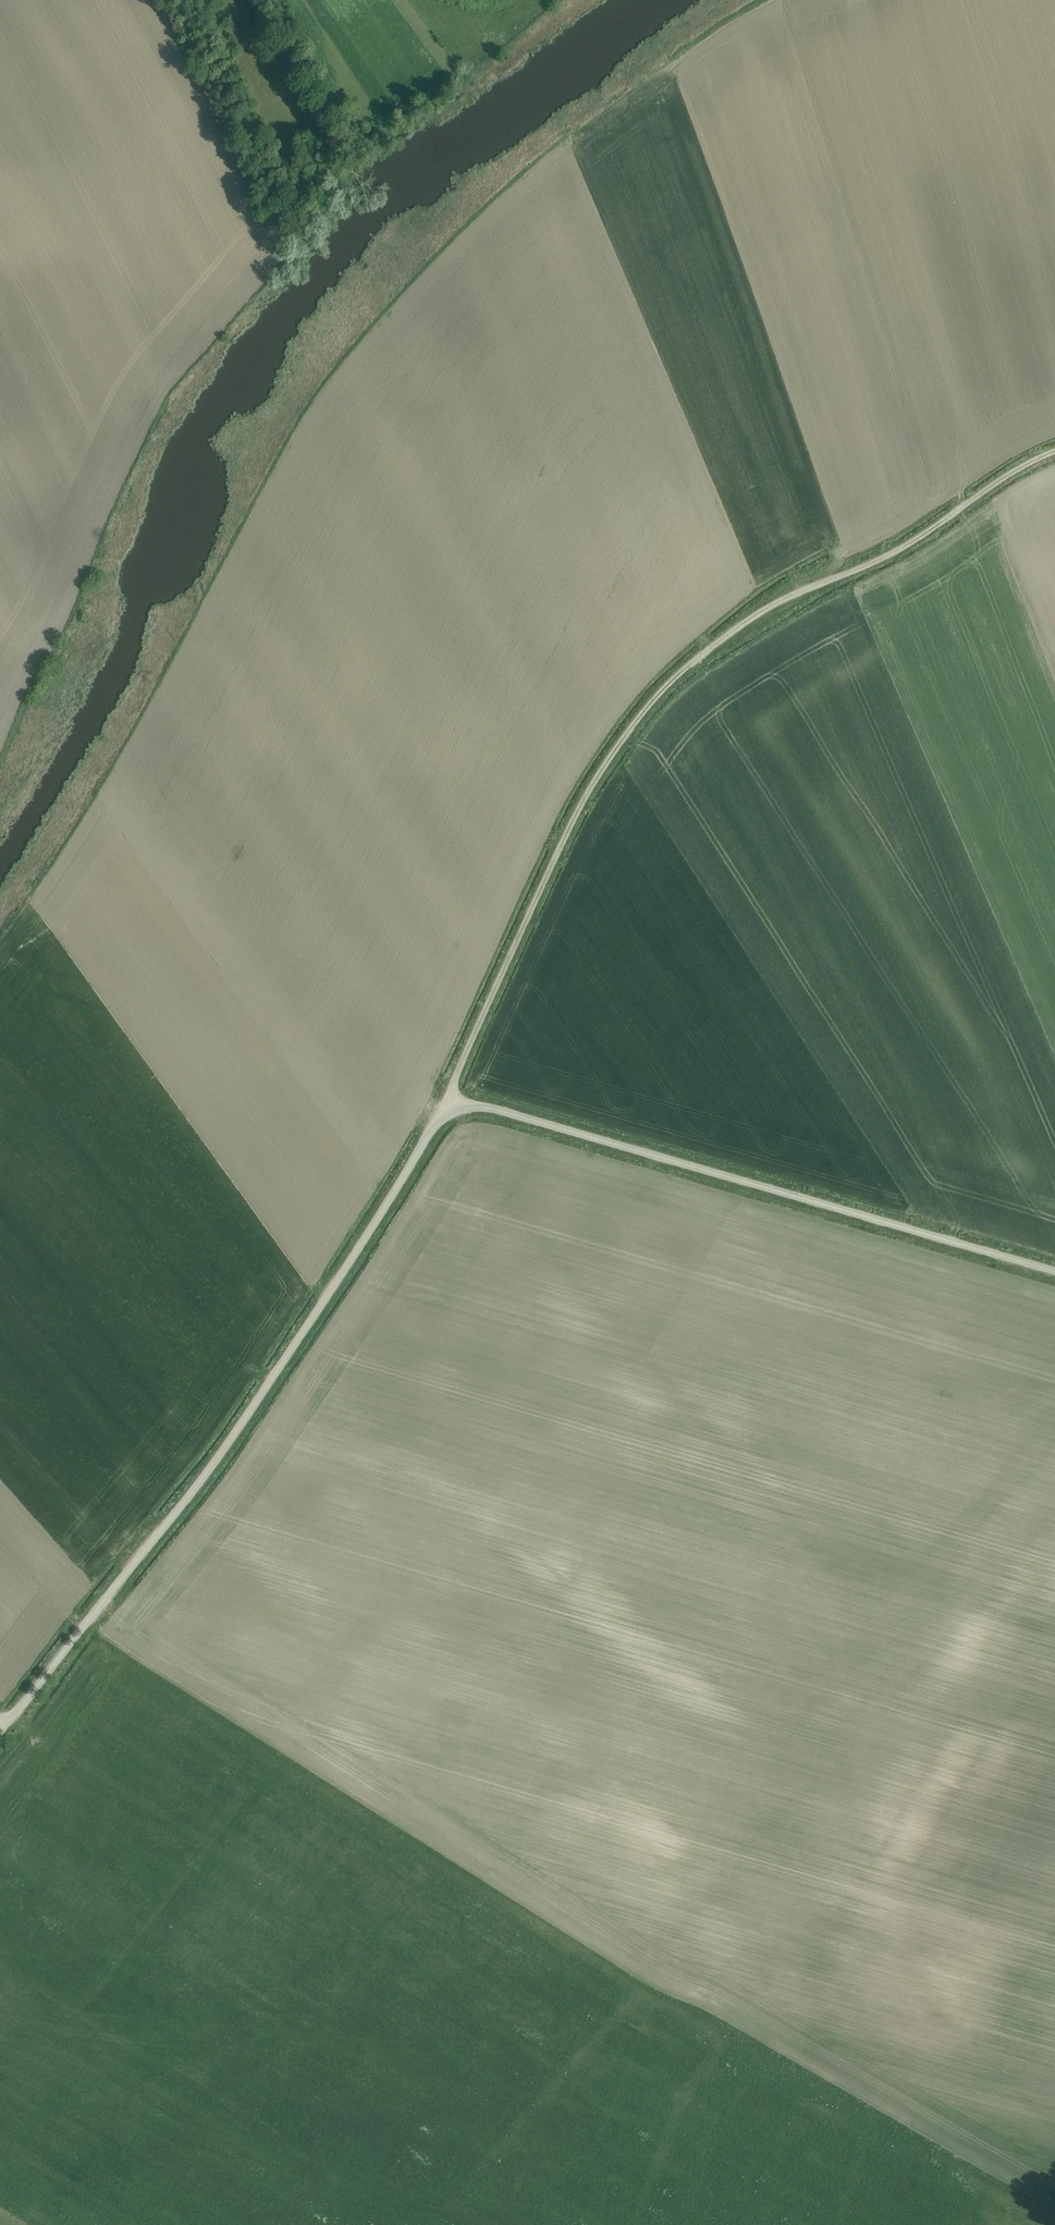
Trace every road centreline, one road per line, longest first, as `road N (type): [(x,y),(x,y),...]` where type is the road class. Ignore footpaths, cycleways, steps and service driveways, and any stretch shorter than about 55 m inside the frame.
road 1 (track): [(1054,452),(881,560),(776,603),(648,706),(575,818),(446,1103)]
road 2 (unclassified): [(2,1727),(219,1456),(446,1103)]
road 3 (unclassified): [(1054,1271),(489,1108),(446,1103)]

